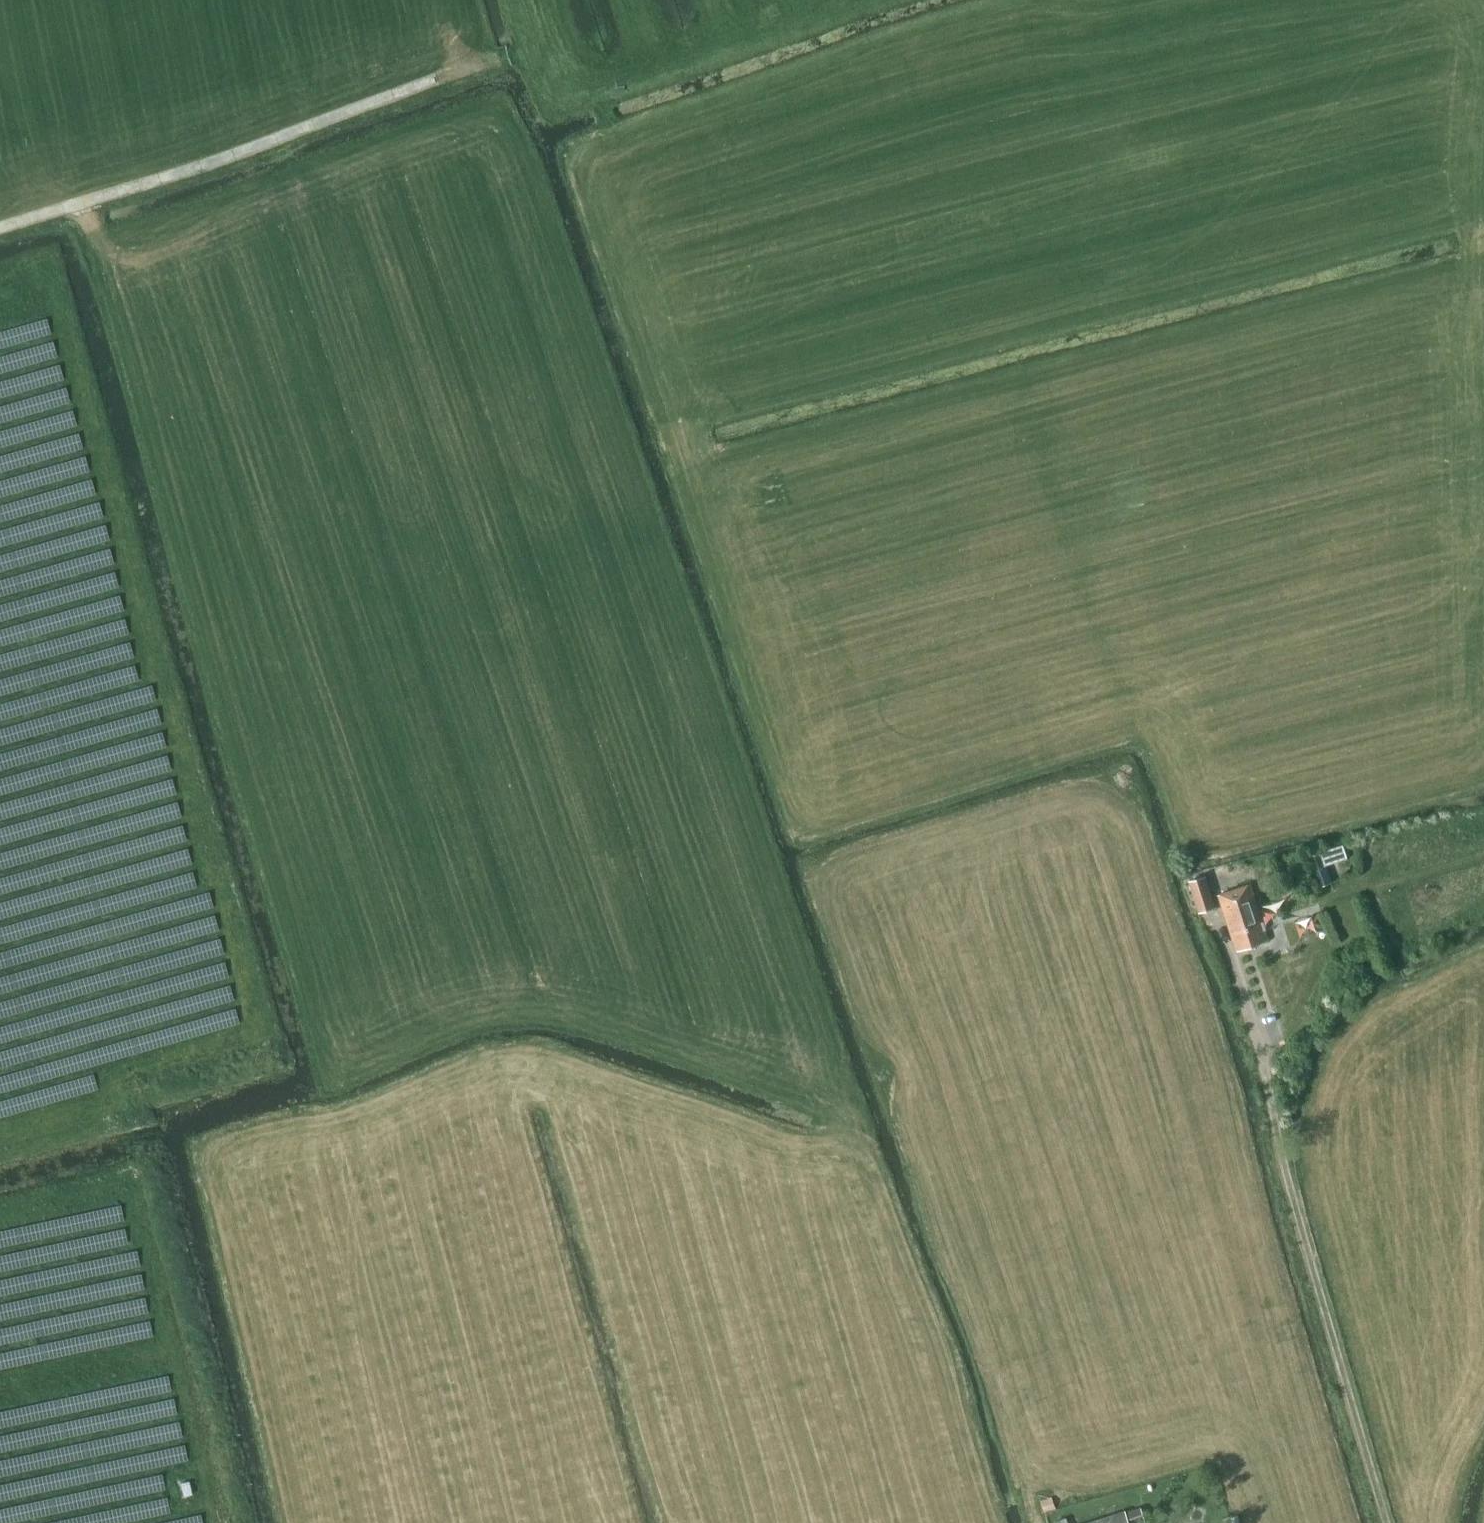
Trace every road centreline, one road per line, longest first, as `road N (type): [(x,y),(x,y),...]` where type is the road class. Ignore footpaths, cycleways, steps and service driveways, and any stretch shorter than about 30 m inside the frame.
road 1 (track): [(0,227),(213,162),(438,78)]
road 2 (track): [(1386,1522),(1274,1118)]

